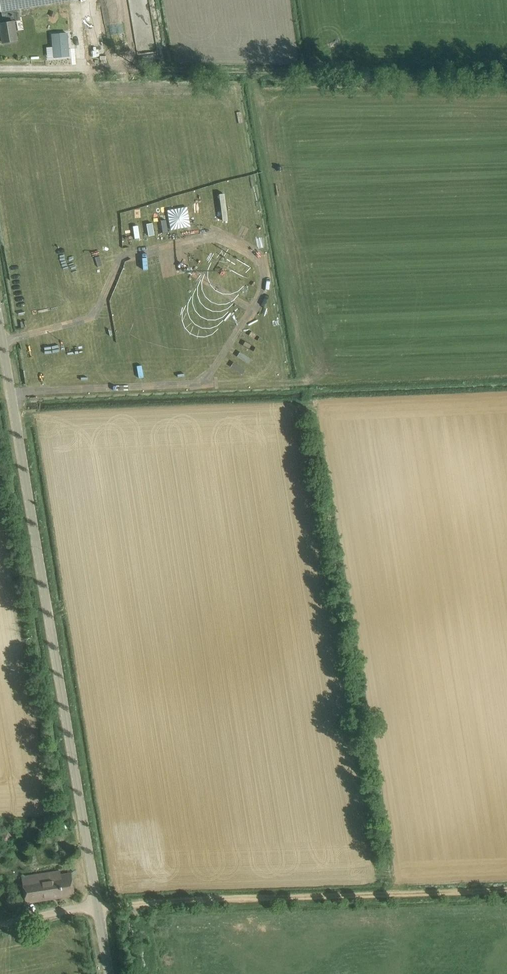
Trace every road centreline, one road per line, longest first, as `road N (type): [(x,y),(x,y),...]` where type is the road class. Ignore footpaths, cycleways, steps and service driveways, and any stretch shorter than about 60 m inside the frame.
road 1 (tertiary): [(97,903),(0,350)]
road 2 (track): [(506,71),(82,69)]
road 3 (track): [(97,903),(506,889)]

